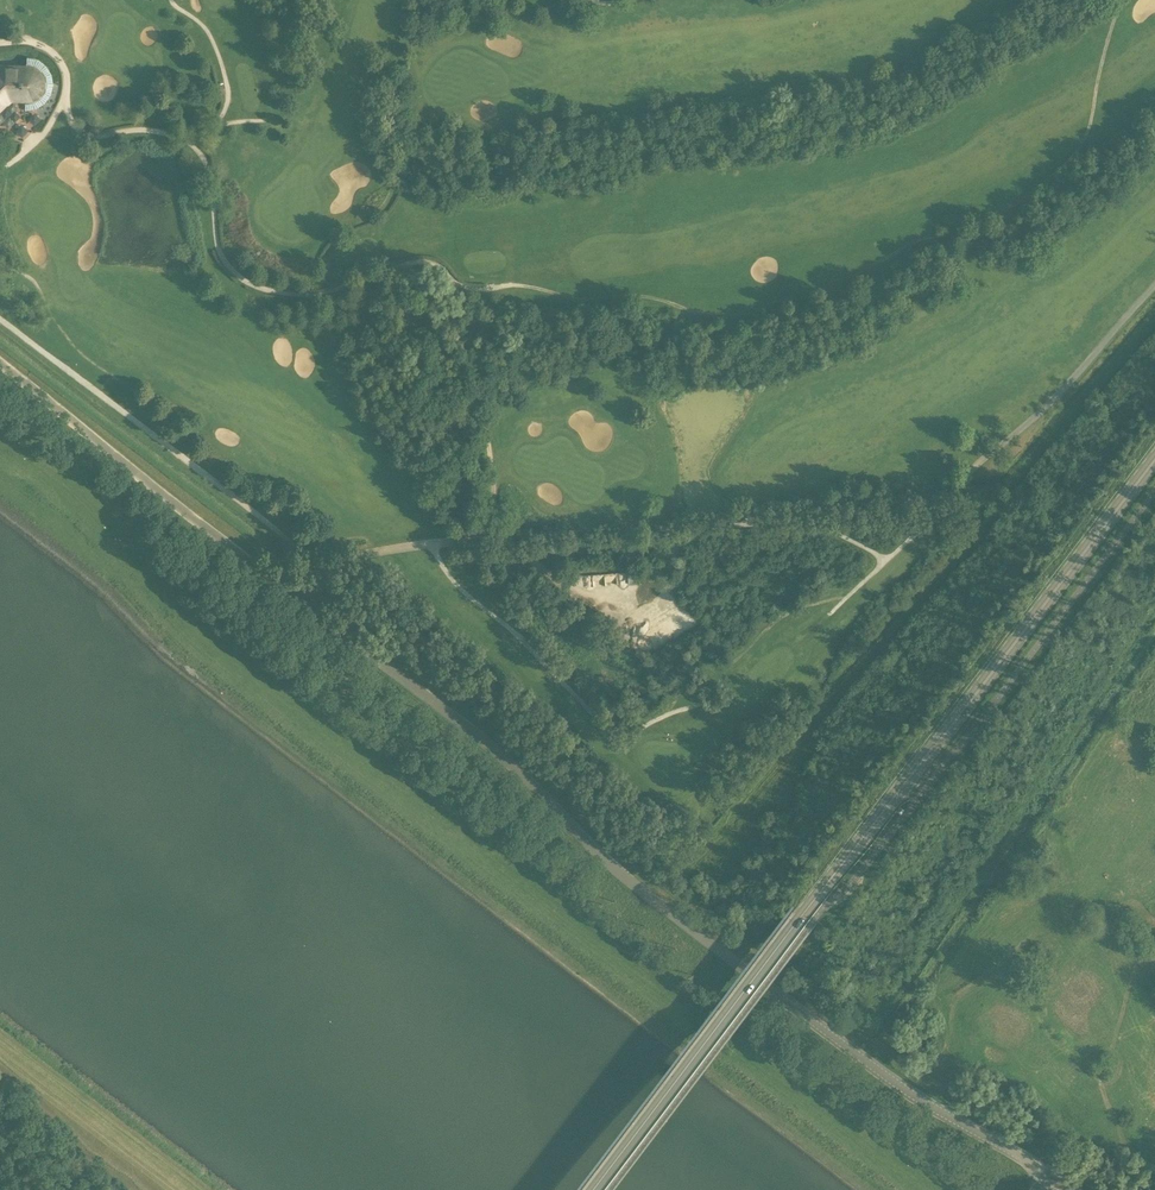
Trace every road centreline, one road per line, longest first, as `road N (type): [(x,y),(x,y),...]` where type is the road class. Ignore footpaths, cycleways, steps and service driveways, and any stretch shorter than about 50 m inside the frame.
road 1 (track): [(66,91),(70,118),(87,136),(151,131),(195,147),(208,169),(222,257),(258,288),(318,294),(417,262),(436,264),(469,288),(643,297),(731,315),(852,275),(924,238),(979,225),(1040,188),(1088,132),(1107,41),(1125,0)]
road 2 (unclassified): [(1069,1189),(941,1114),(817,1024),(306,601),(0,367)]
road 3 (track): [(306,601),(356,556),(483,539),(510,546),(581,593),(649,590),(666,578),(684,527),(926,508),(947,497),(1055,398),(1154,284)]
road 4 (secondary): [(588,1189),(1154,455)]
road 5 (track): [(0,319),(333,571)]
road 6 (track): [(490,540),(474,324),(478,289)]

